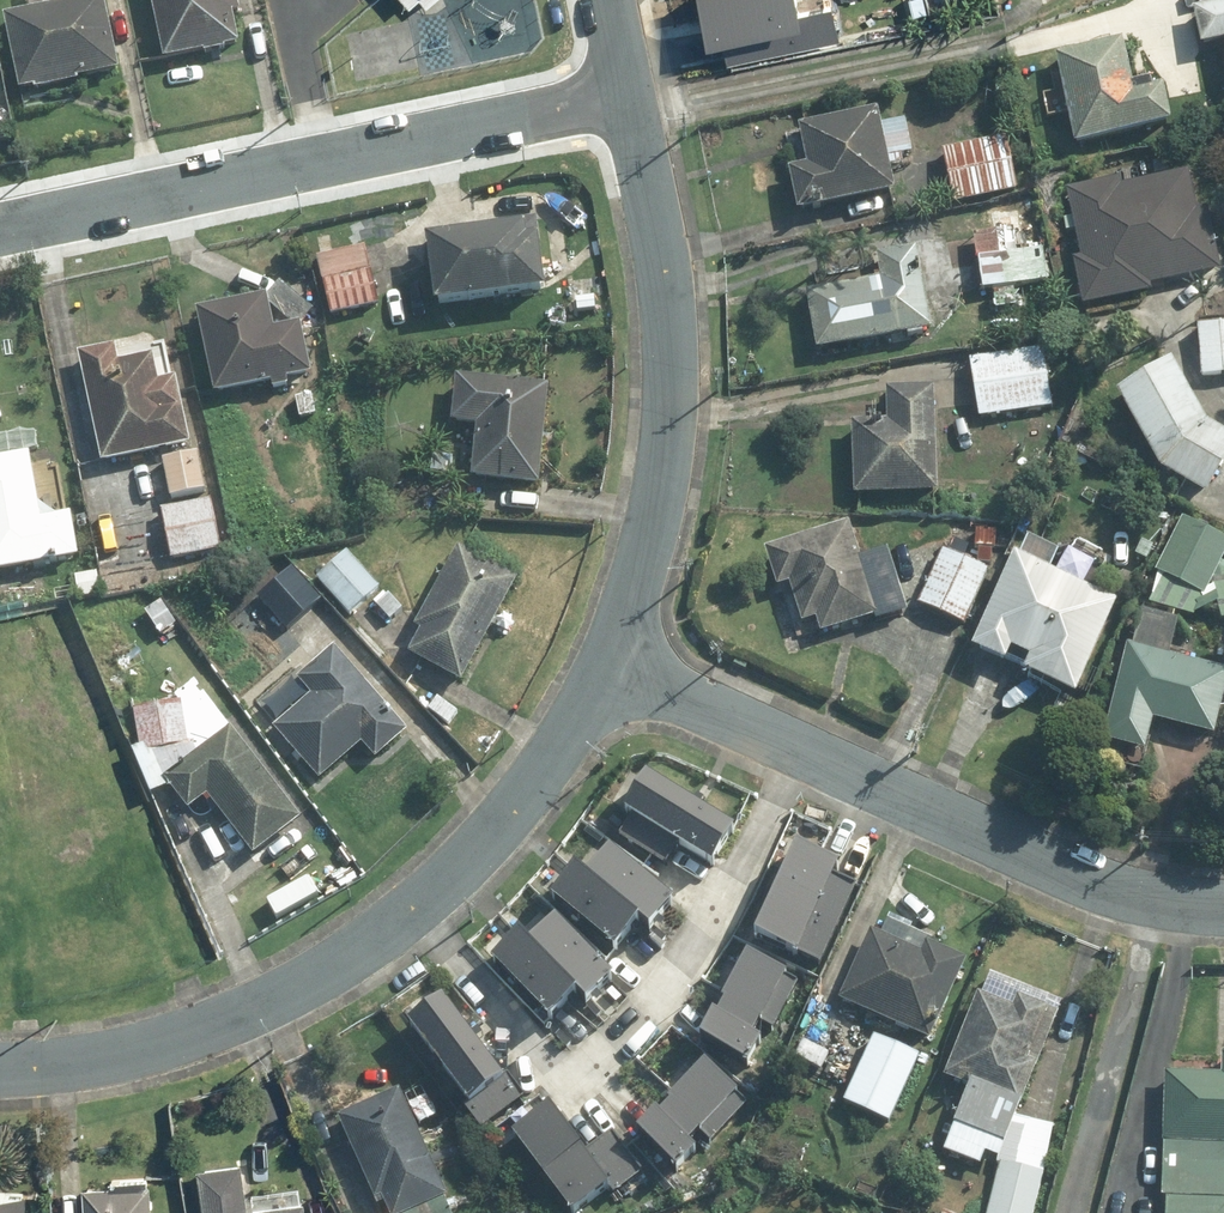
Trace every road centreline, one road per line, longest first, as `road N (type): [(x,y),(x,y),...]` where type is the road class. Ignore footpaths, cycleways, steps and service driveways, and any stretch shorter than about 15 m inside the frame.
road 1 (residential): [(629,95),(0,230)]
road 2 (residential): [(808,753),(739,887),(646,1012),(602,1059),(569,1073),(553,1073),(530,1054),(419,905)]
road 3 (residential): [(629,95),(662,248),(669,408),(647,562),(609,662)]
road 4 (residential): [(419,905),(320,976),(204,1032),(96,1059),(0,1069)]
road 5 (residential): [(808,753),(1109,890),(1223,909)]
road 6 (residential): [(609,662),(534,784),(419,905)]
road 7 (residential): [(609,662),(808,753)]

